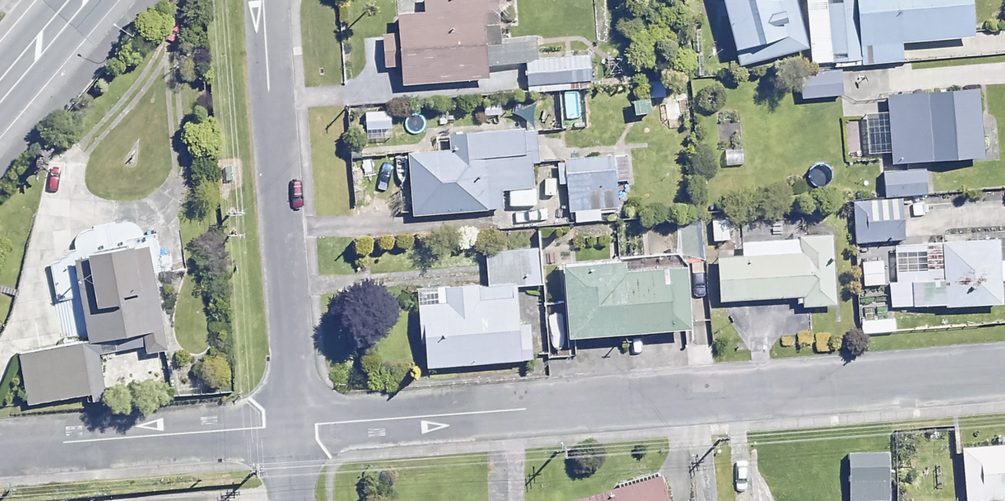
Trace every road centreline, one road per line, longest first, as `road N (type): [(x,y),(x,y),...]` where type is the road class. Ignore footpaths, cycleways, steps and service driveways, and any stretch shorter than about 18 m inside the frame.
road 1 (residential): [(289,426),(1004,374)]
road 2 (residential): [(260,0),(289,426)]
road 3 (residential): [(0,449),(289,426)]

